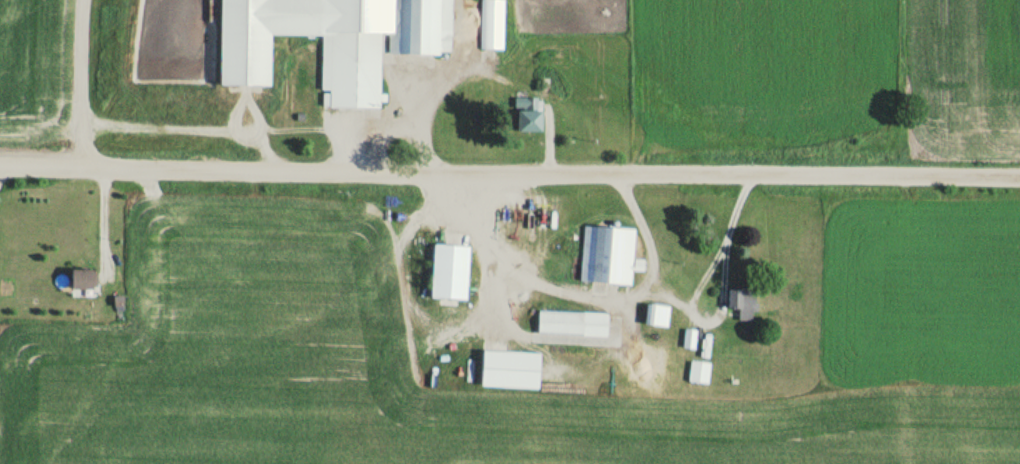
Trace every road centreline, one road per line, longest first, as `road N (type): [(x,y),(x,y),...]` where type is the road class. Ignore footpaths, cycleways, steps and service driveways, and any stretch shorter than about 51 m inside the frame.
road 1 (residential): [(0,168),(1019,177)]

